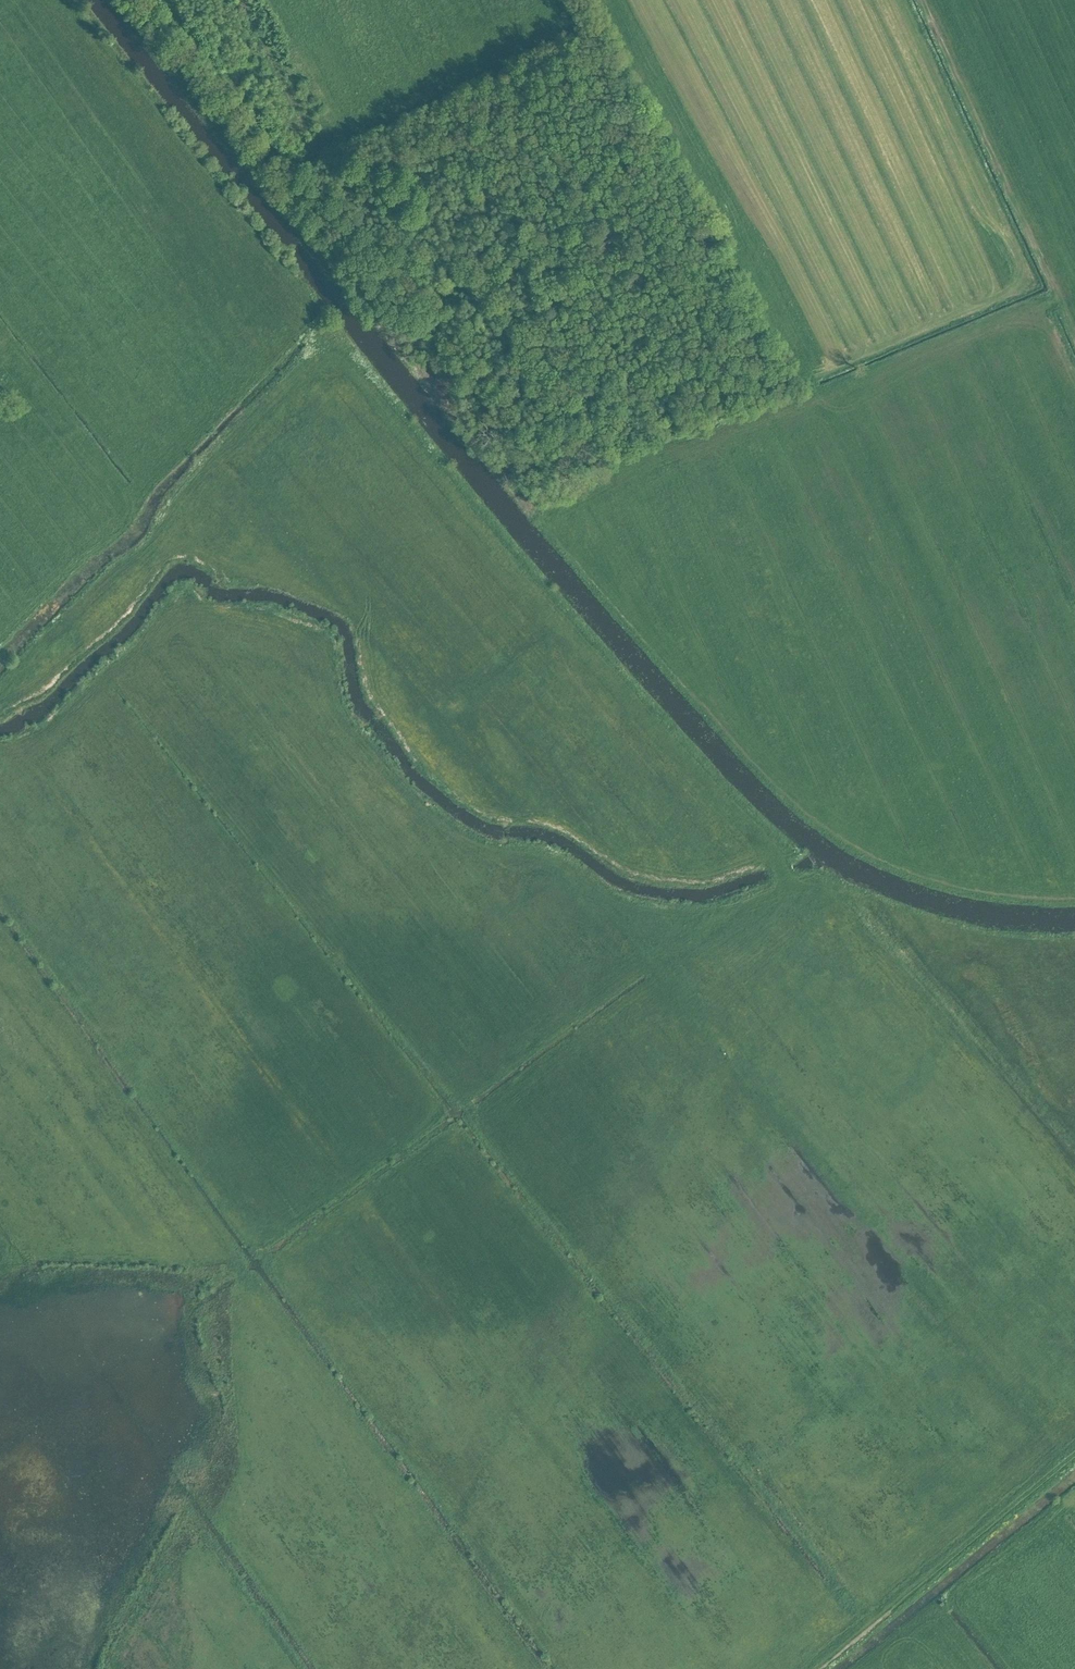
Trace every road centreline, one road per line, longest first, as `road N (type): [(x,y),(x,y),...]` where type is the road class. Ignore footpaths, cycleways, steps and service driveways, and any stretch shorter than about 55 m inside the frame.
road 1 (track): [(808,1668),(1046,1467)]

